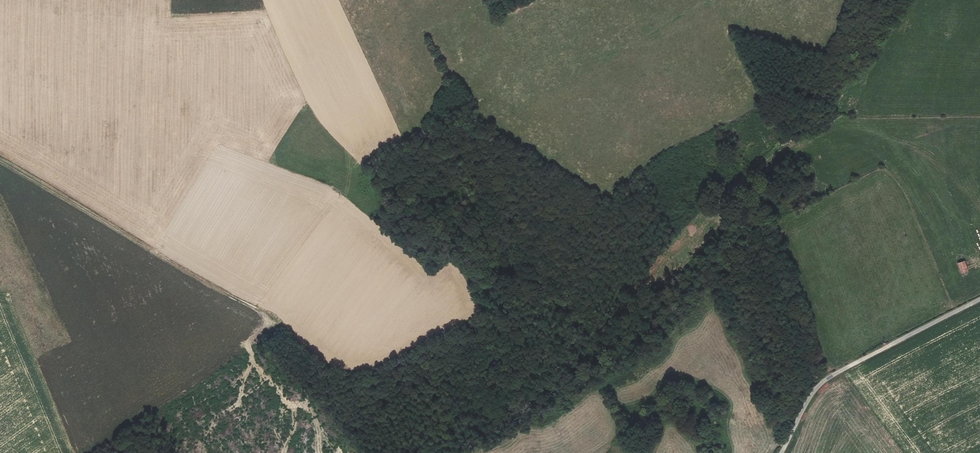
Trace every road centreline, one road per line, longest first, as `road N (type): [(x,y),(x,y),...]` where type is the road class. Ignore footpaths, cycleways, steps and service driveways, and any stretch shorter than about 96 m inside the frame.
road 1 (unclassified): [(979,299),(821,383),(781,452)]

